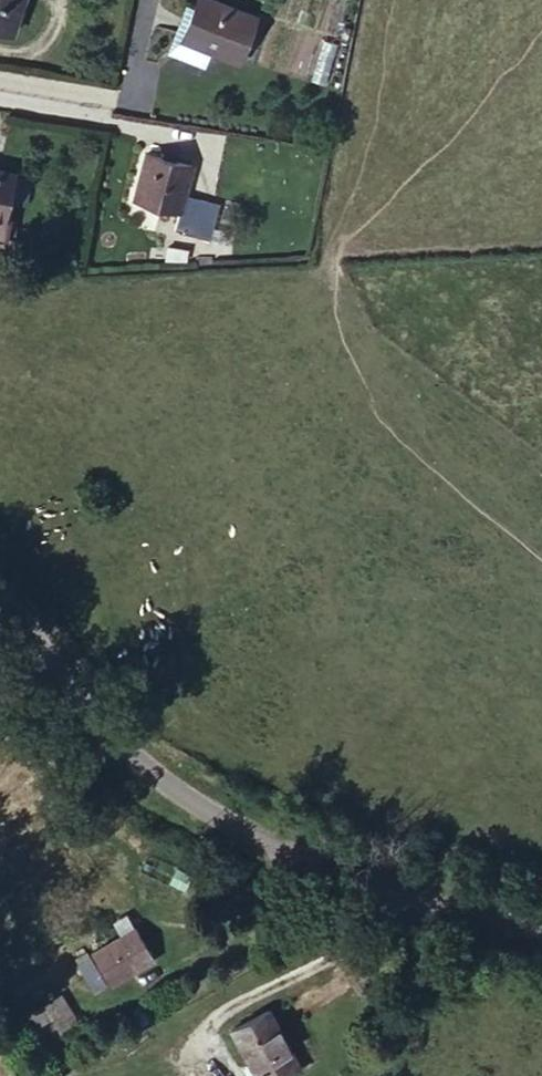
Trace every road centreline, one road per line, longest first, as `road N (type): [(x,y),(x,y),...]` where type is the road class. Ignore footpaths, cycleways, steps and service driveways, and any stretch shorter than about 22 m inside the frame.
road 1 (unclassified): [(541,935),(303,858),(116,764),(0,622)]

